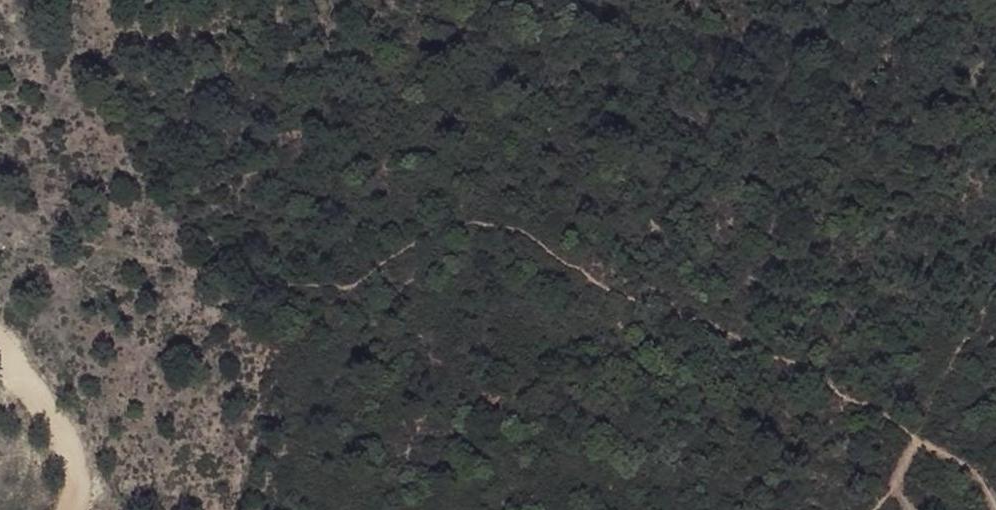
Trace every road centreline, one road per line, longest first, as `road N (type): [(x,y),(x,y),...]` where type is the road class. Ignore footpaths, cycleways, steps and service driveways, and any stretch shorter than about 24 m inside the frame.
road 1 (track): [(57,509),(74,468),(57,424),(0,342)]

